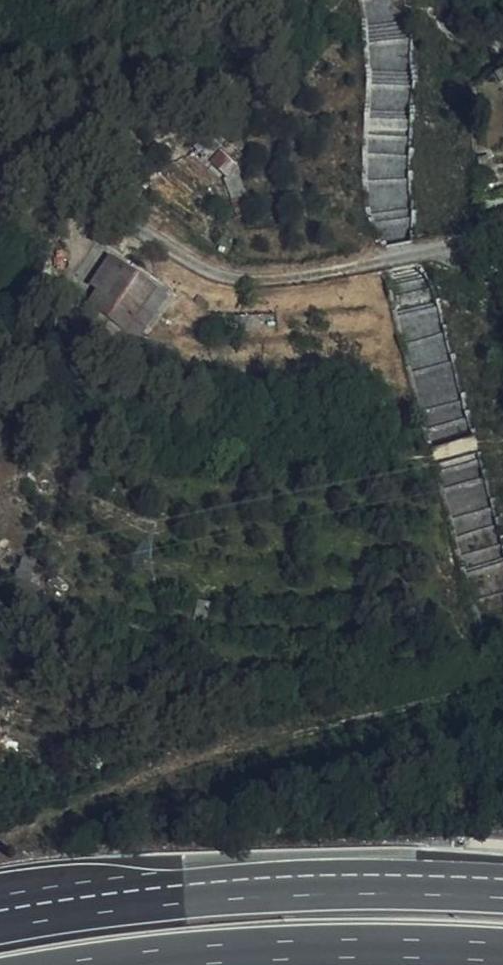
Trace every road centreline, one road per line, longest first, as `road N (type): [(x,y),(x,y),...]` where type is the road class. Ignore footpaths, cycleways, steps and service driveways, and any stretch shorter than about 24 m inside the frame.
road 1 (track): [(502,238),(293,279),(231,277),(46,183),(8,185),(0,197)]
road 2 (motorway): [(502,889),(243,892),(0,920)]
road 3 (motorway): [(107,964),(269,952),(502,952)]

